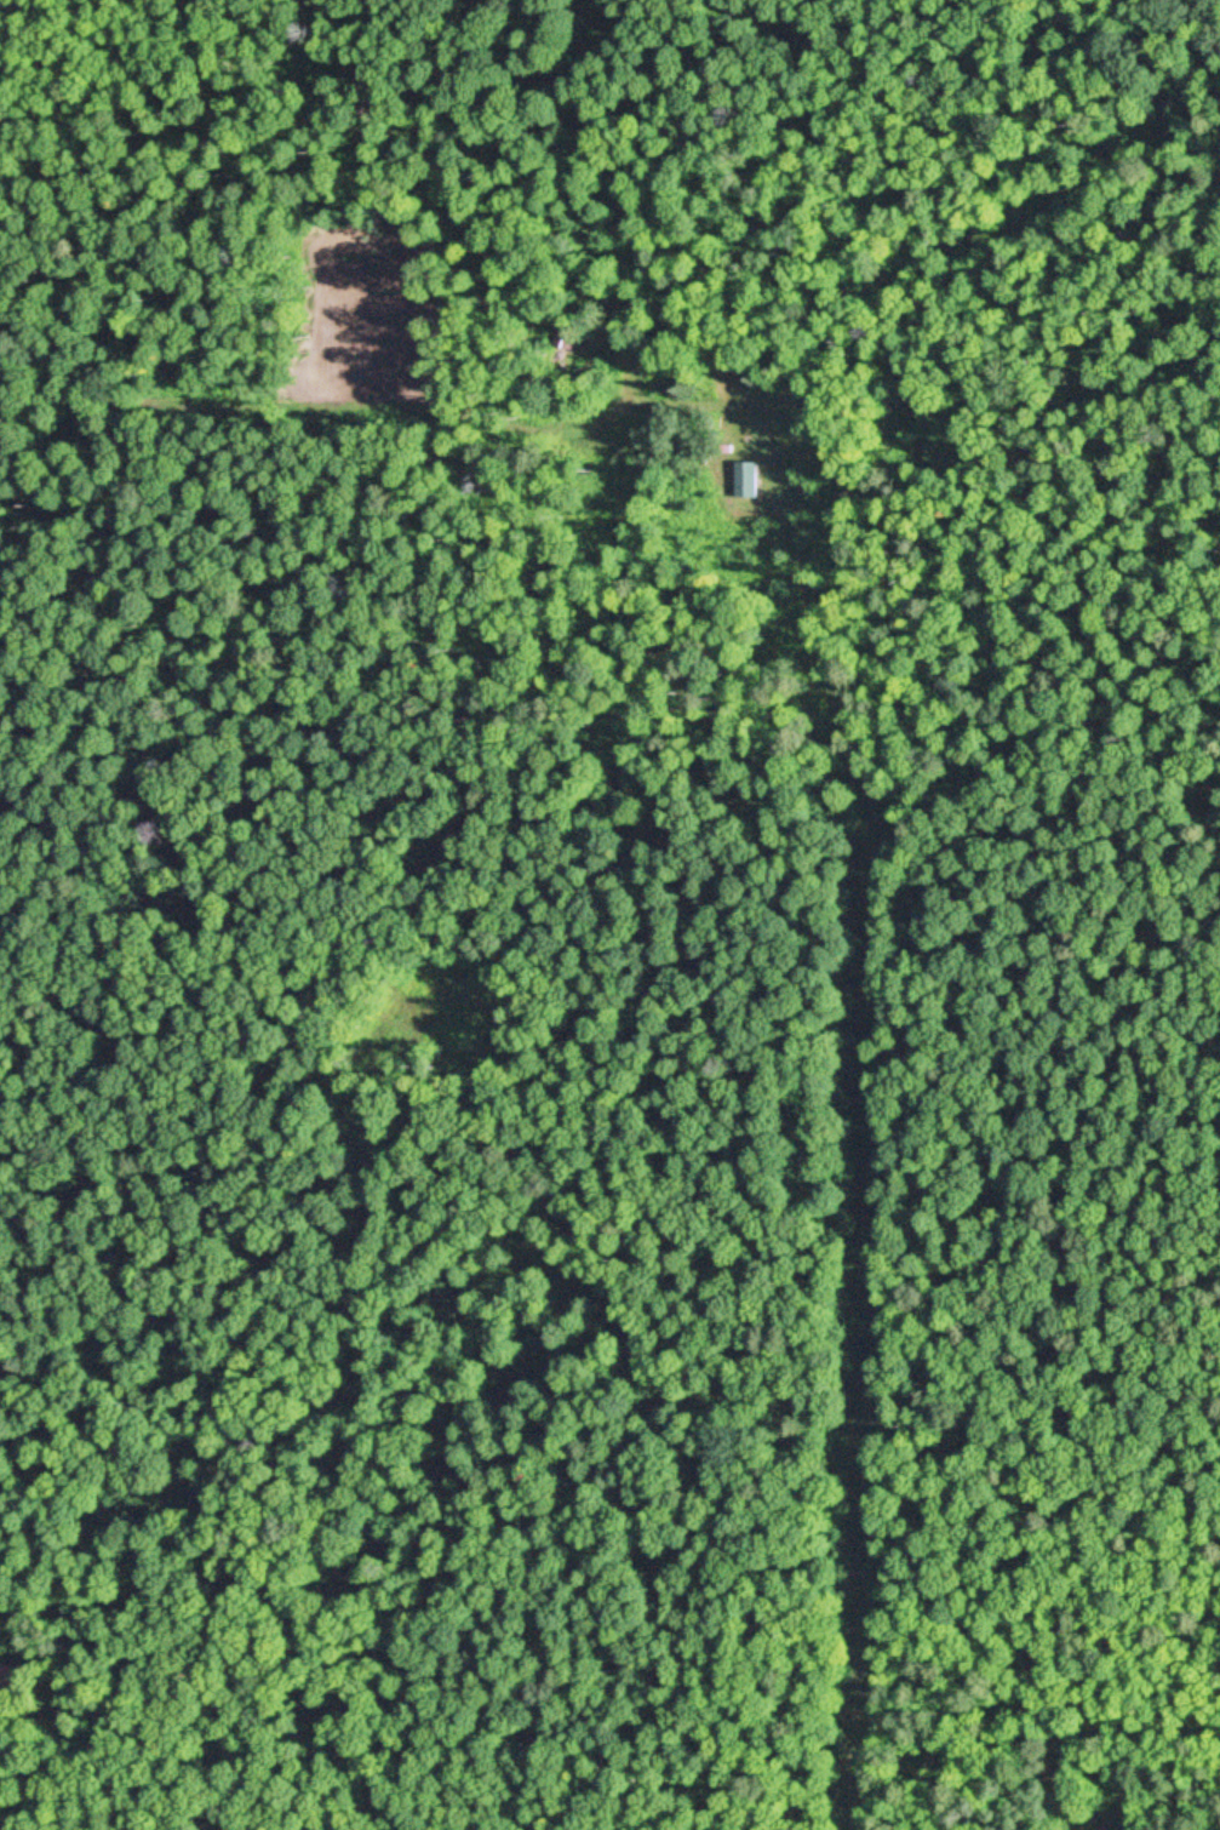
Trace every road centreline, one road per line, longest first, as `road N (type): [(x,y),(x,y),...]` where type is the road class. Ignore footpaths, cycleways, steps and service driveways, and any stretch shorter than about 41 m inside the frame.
road 1 (track): [(857,1829),(866,1639),(863,1297),(938,0)]

